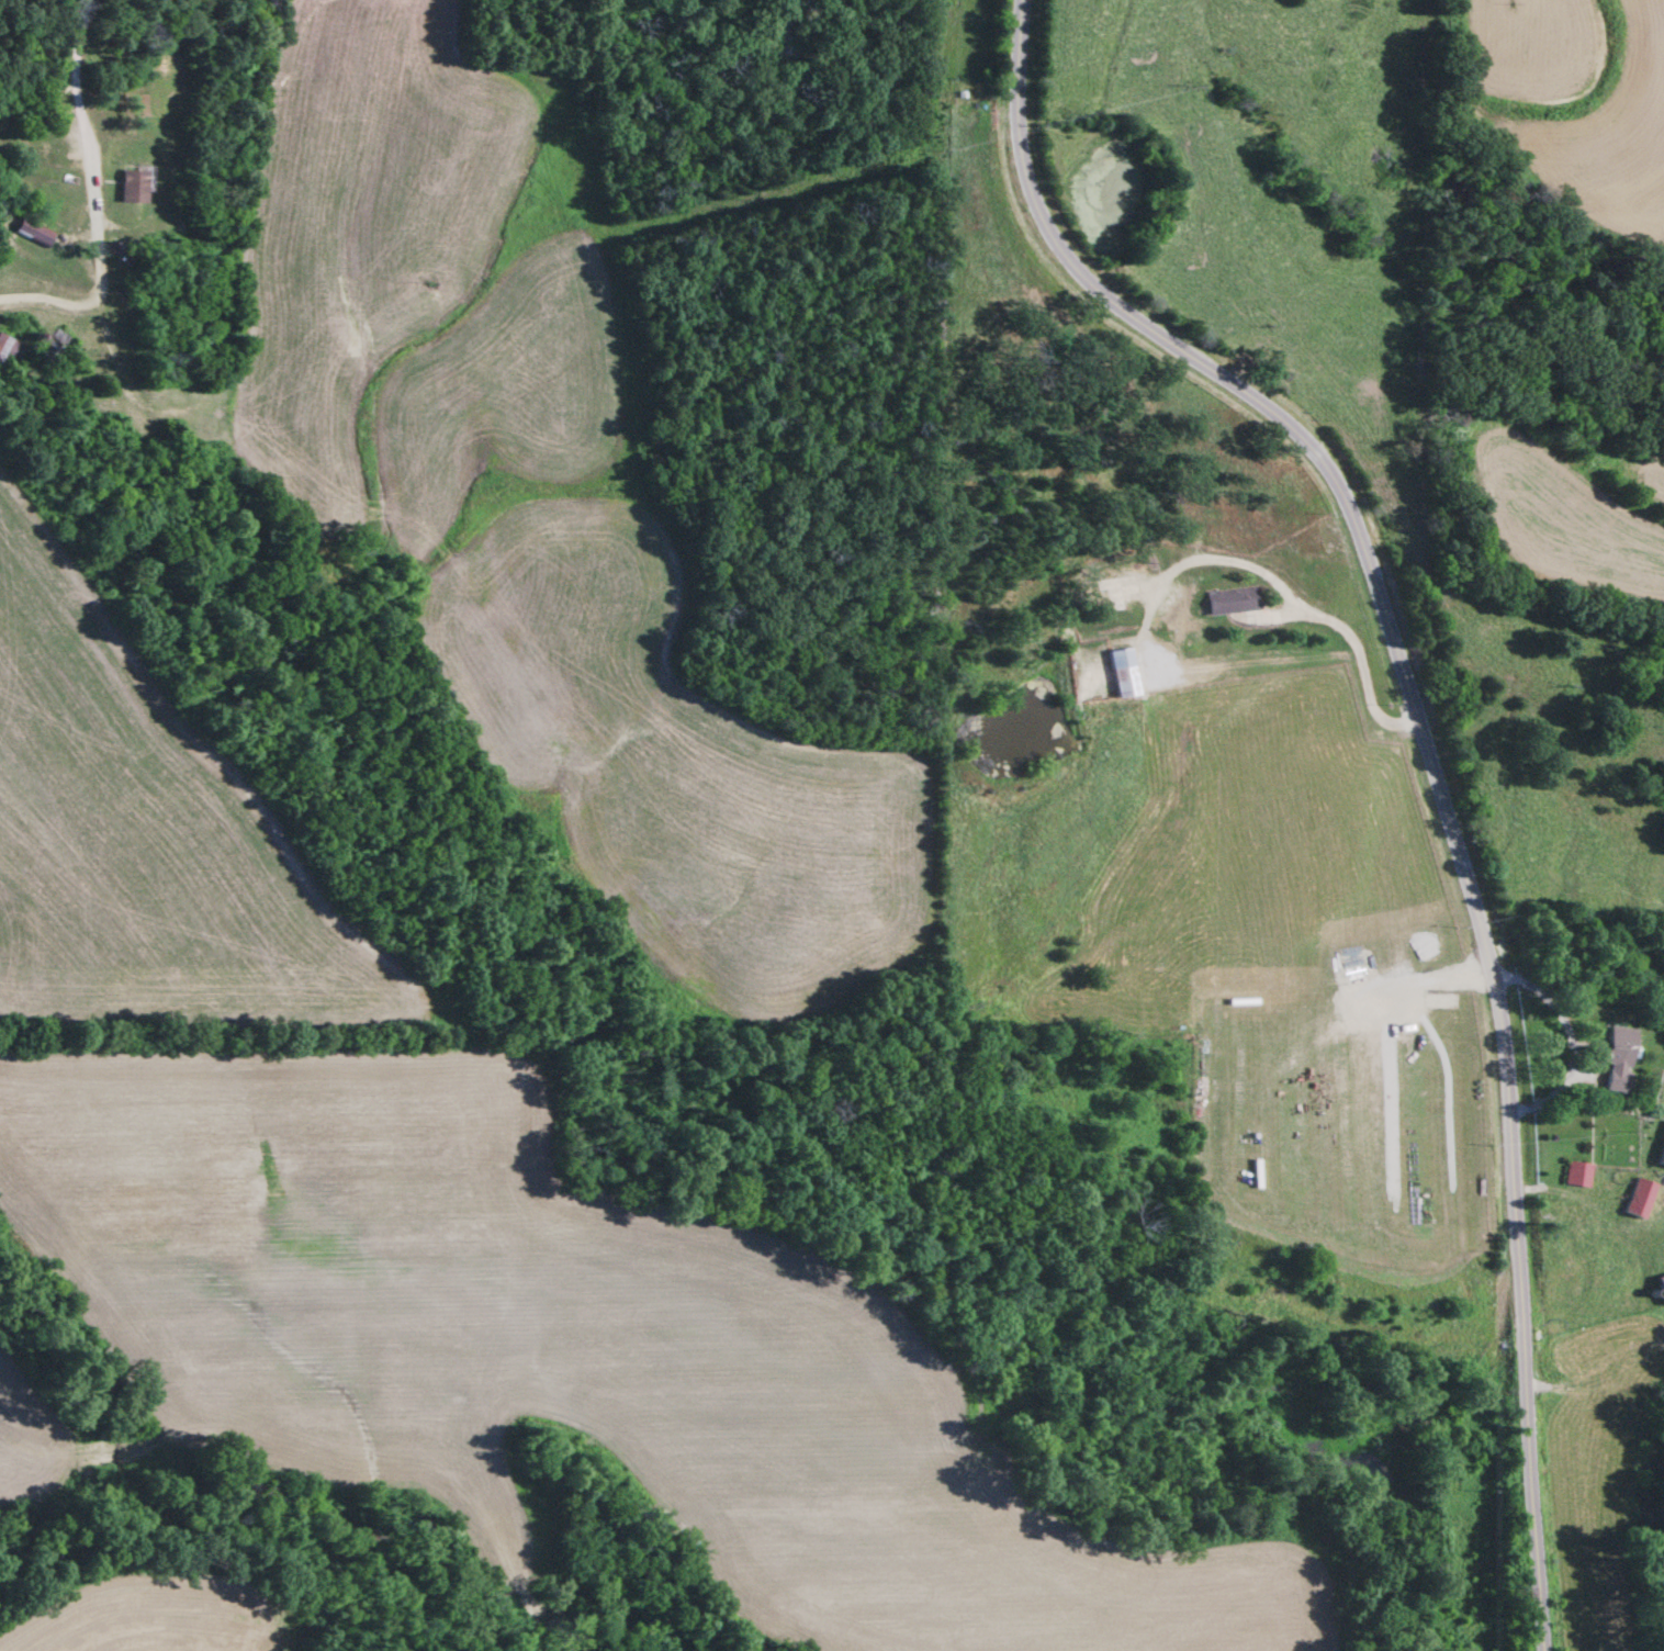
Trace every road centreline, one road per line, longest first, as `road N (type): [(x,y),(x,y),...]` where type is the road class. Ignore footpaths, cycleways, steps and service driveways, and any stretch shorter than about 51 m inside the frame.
road 1 (residential): [(1541,1650),(1507,1066),(1485,934),(1357,527),(1335,481),(1301,436),(1083,280),(1031,199),(1016,102),(1024,0)]

